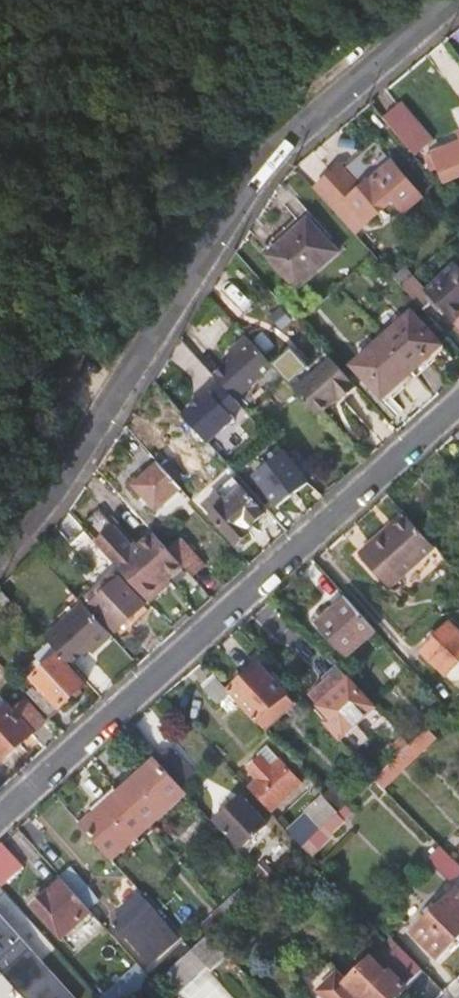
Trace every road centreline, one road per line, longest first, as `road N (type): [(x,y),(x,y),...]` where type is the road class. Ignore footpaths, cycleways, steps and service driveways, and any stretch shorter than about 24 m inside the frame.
road 1 (residential): [(0,548),(53,487),(257,171),(451,0)]
road 2 (residential): [(458,402),(0,815)]

